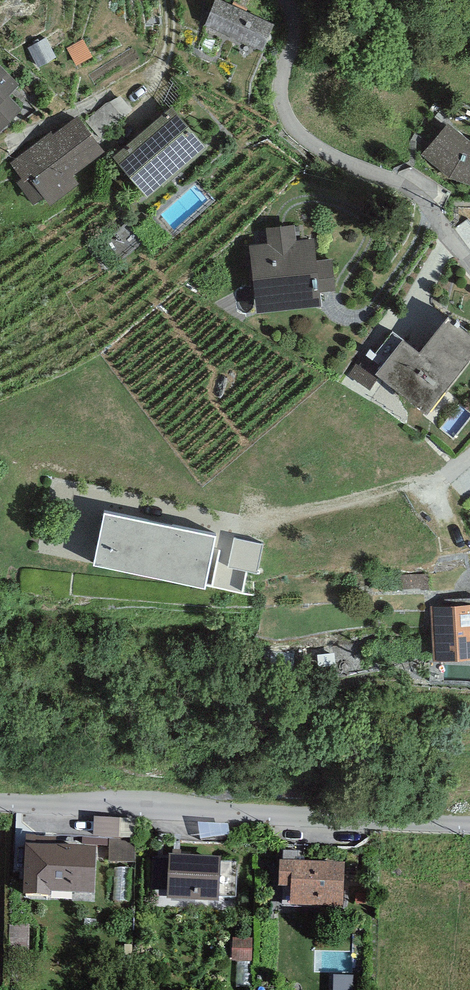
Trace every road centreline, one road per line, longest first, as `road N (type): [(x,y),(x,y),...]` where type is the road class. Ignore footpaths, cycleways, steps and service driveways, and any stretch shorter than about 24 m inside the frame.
road 1 (residential): [(0,801),(469,824)]
road 2 (residential): [(469,260),(413,193),(335,157),(294,128),(281,102),(294,29),(284,0)]
road 3 (residential): [(265,518),(436,481),(469,454)]

